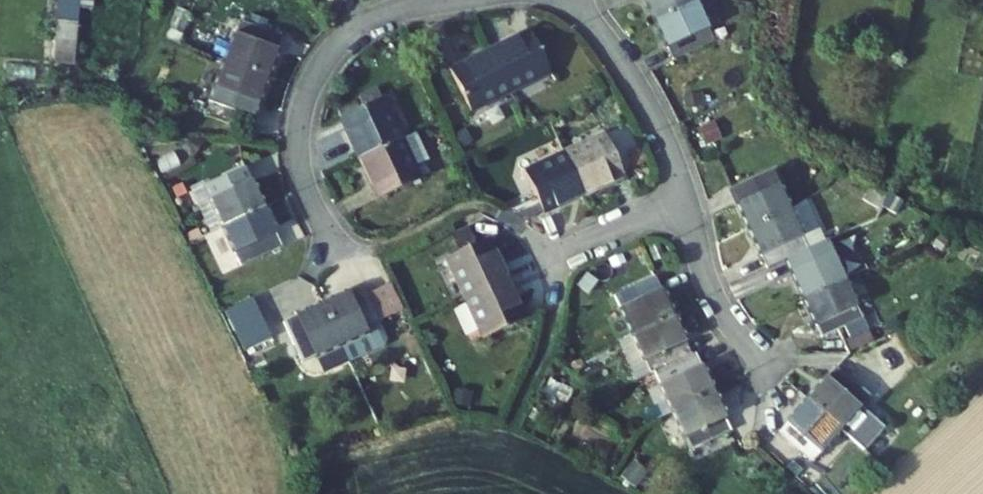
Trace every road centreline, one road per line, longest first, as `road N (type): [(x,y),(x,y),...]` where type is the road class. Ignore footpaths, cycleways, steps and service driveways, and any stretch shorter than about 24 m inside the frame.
road 1 (residential): [(455,0),(370,22),(342,41),(312,82),(302,114),(302,167),(339,250)]
road 2 (residential): [(580,0),(643,96),(689,199)]
road 3 (residential): [(689,199),(755,399)]
road 4 (residential): [(550,259),(689,199)]

